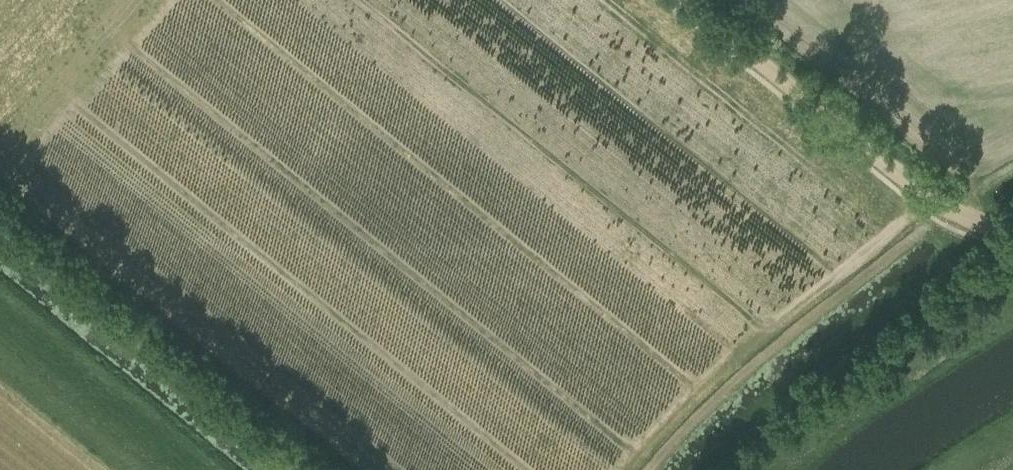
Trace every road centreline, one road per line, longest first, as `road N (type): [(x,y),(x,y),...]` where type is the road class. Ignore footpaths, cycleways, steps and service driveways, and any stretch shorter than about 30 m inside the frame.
road 1 (track): [(686,0),(969,225),(1012,223)]

